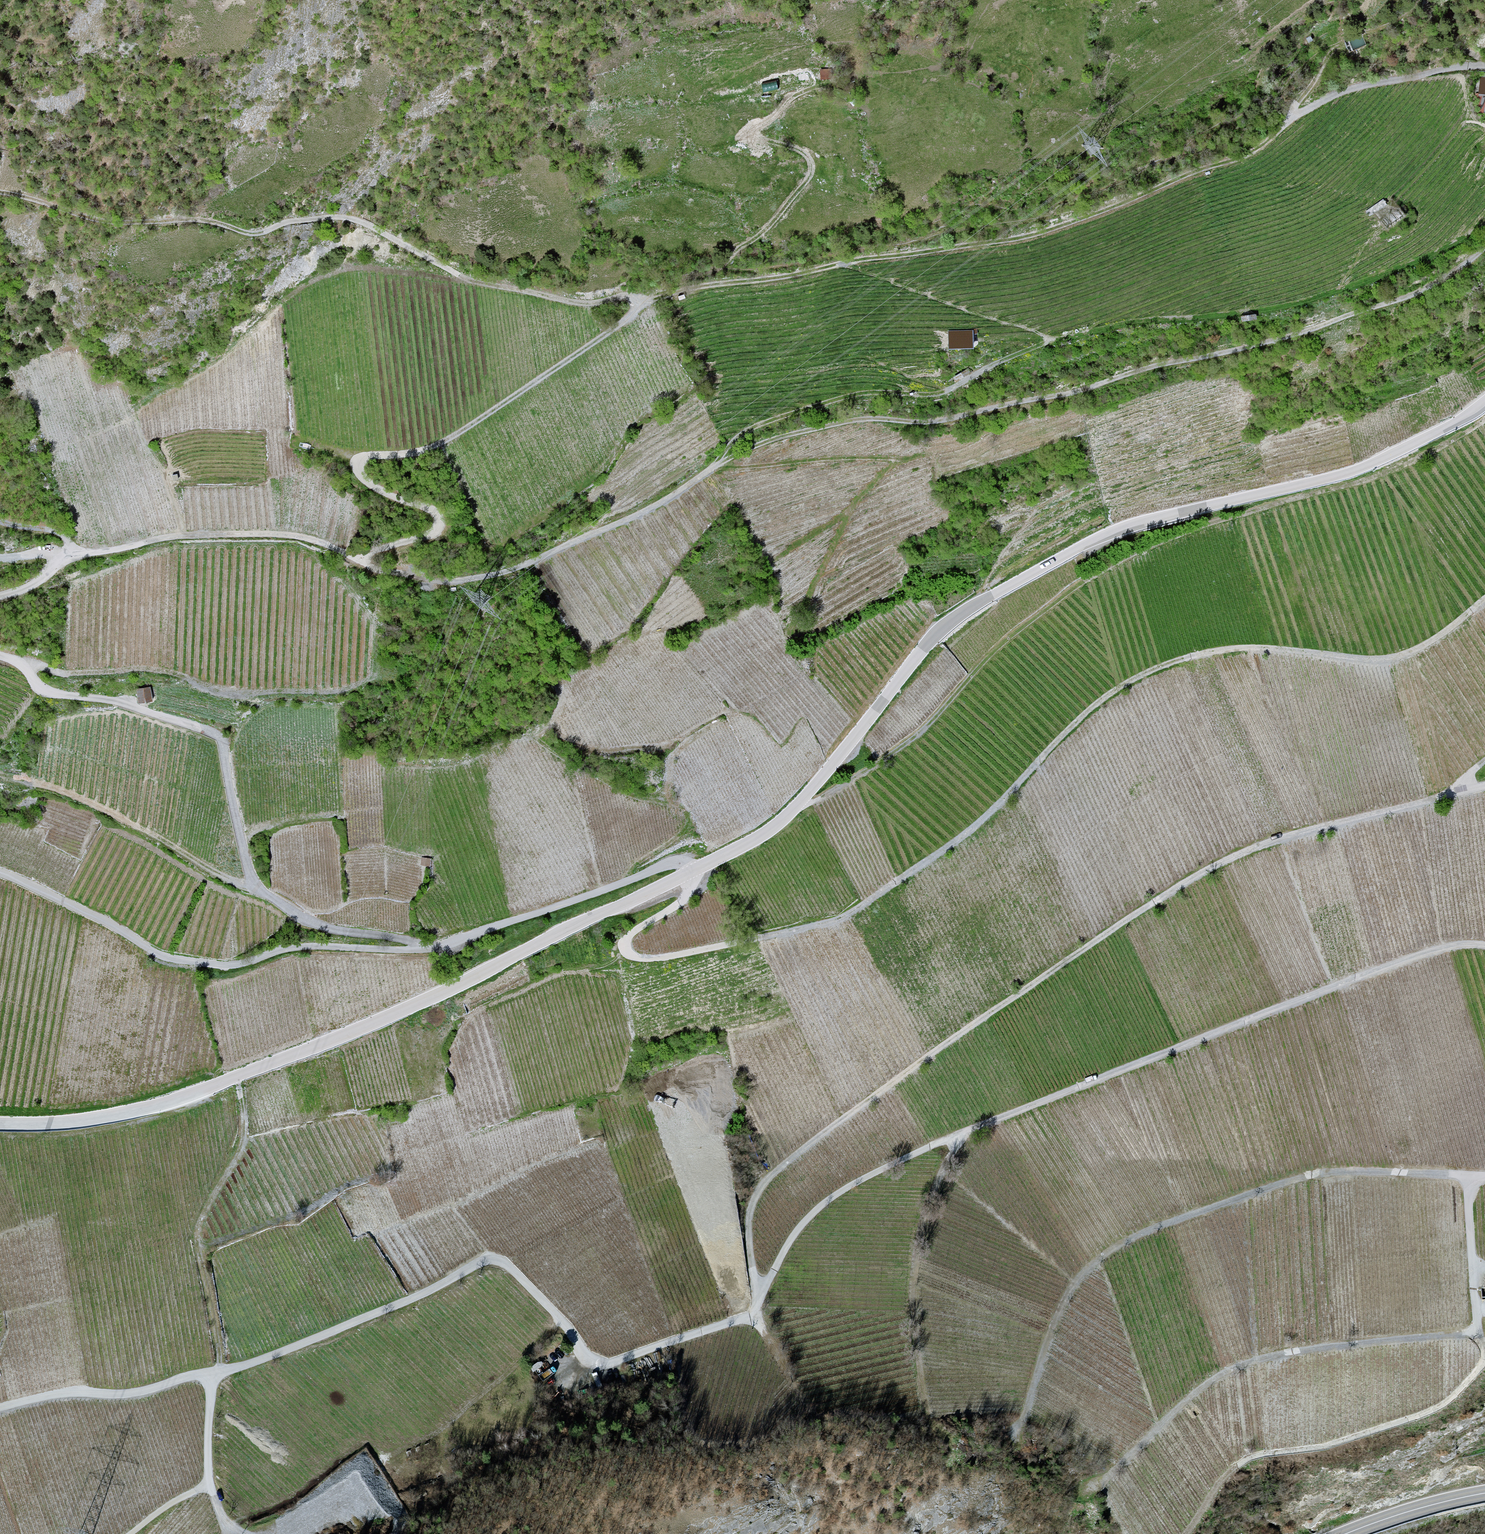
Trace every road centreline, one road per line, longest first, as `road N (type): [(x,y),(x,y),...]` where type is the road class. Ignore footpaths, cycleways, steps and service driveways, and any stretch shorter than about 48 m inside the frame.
road 1 (track): [(344,558),(424,581),(499,575),(643,513),(771,441),(859,420),(919,425),(1066,396),(1133,372),(1281,339),(1428,286),(1484,244)]
road 2 (track): [(689,874),(681,901),(621,947),(635,961),(838,924),(978,823),(1109,695),(1191,657),(1259,650),(1390,663),(1438,638),(1484,599)]
road 3 (track): [(1484,787),(1306,833),(1216,867),(981,1023),(775,1177),(755,1221),(762,1303)]
road 4 (tertiary): [(689,874),(767,832),(795,807),(923,650),(969,611),(1106,539),(1369,465),(1484,399)]
road 5 (track): [(713,469),(733,440),(767,422),(856,394),(939,396),(993,364),(1119,325),(1317,298),(1436,252),(1484,219)]
road 6 (track): [(762,1303),(809,1219),(874,1173),(1346,981),(1484,940)]
road 7 (track): [(795,807),(828,804),(1008,636),(1182,539),(1403,486),(1484,426)]
road 8 (track): [(644,299),(1005,237),(1237,160),(1293,115),(1341,41)]
road 9 (tertiary): [(0,1122),(106,1118),(175,1103),(461,985),(689,874)]
road 10 (unclassified): [(689,874),(636,871),(437,949),(291,948),(254,960),(196,962),(0,872)]
road 11 (track): [(644,299),(584,305),(477,280),(334,217),(250,233),(210,223),(112,224),(0,194)]
road 12 (track): [(762,1303),(747,1320),(612,1362),(597,1359),(568,1313),(509,1257),(496,1255),(353,1324),(246,1368),(212,1374)]
road 13 (track): [(1471,1178),(1348,1171),(1304,1178),(1126,1242),(1065,1297),(1007,1446)]
road 14 (track): [(437,949),(313,927),(248,884),(220,741),(209,733),(126,706),(48,695),(18,662),(0,658)]
road 15 (track): [(344,558),(429,537),(441,526),(430,510),(370,485),(359,474),(361,458),(410,456),(449,440),(631,317),(644,299)]
road 16 (track): [(231,1081),(234,1156),(189,1232),(214,1339),(207,1483),(135,1533)]
road 17 (track): [(1120,1472),(1231,1374),(1478,1329)]
road 18 (track): [(1478,1329),(1484,1361),(1438,1409),(1329,1445),(1249,1457),(1185,1533)]
road 19 (track): [(829,83),(792,98),(759,133),(806,153),(813,172),(806,186),(712,275),(644,299)]
road 20 (track): [(248,884),(219,877),(71,795),(0,774)]
road 21 (track): [(0,1408),(71,1391),(124,1395),(212,1374)]
road 22 (track): [(278,535),(66,554)]
road 23 (unclassified): [(1293,115),(1361,85),(1484,67)]
road 24 (track): [(1478,1329),(1471,1178)]
road 25 (primary): [(1484,1493),(1346,1533)]

